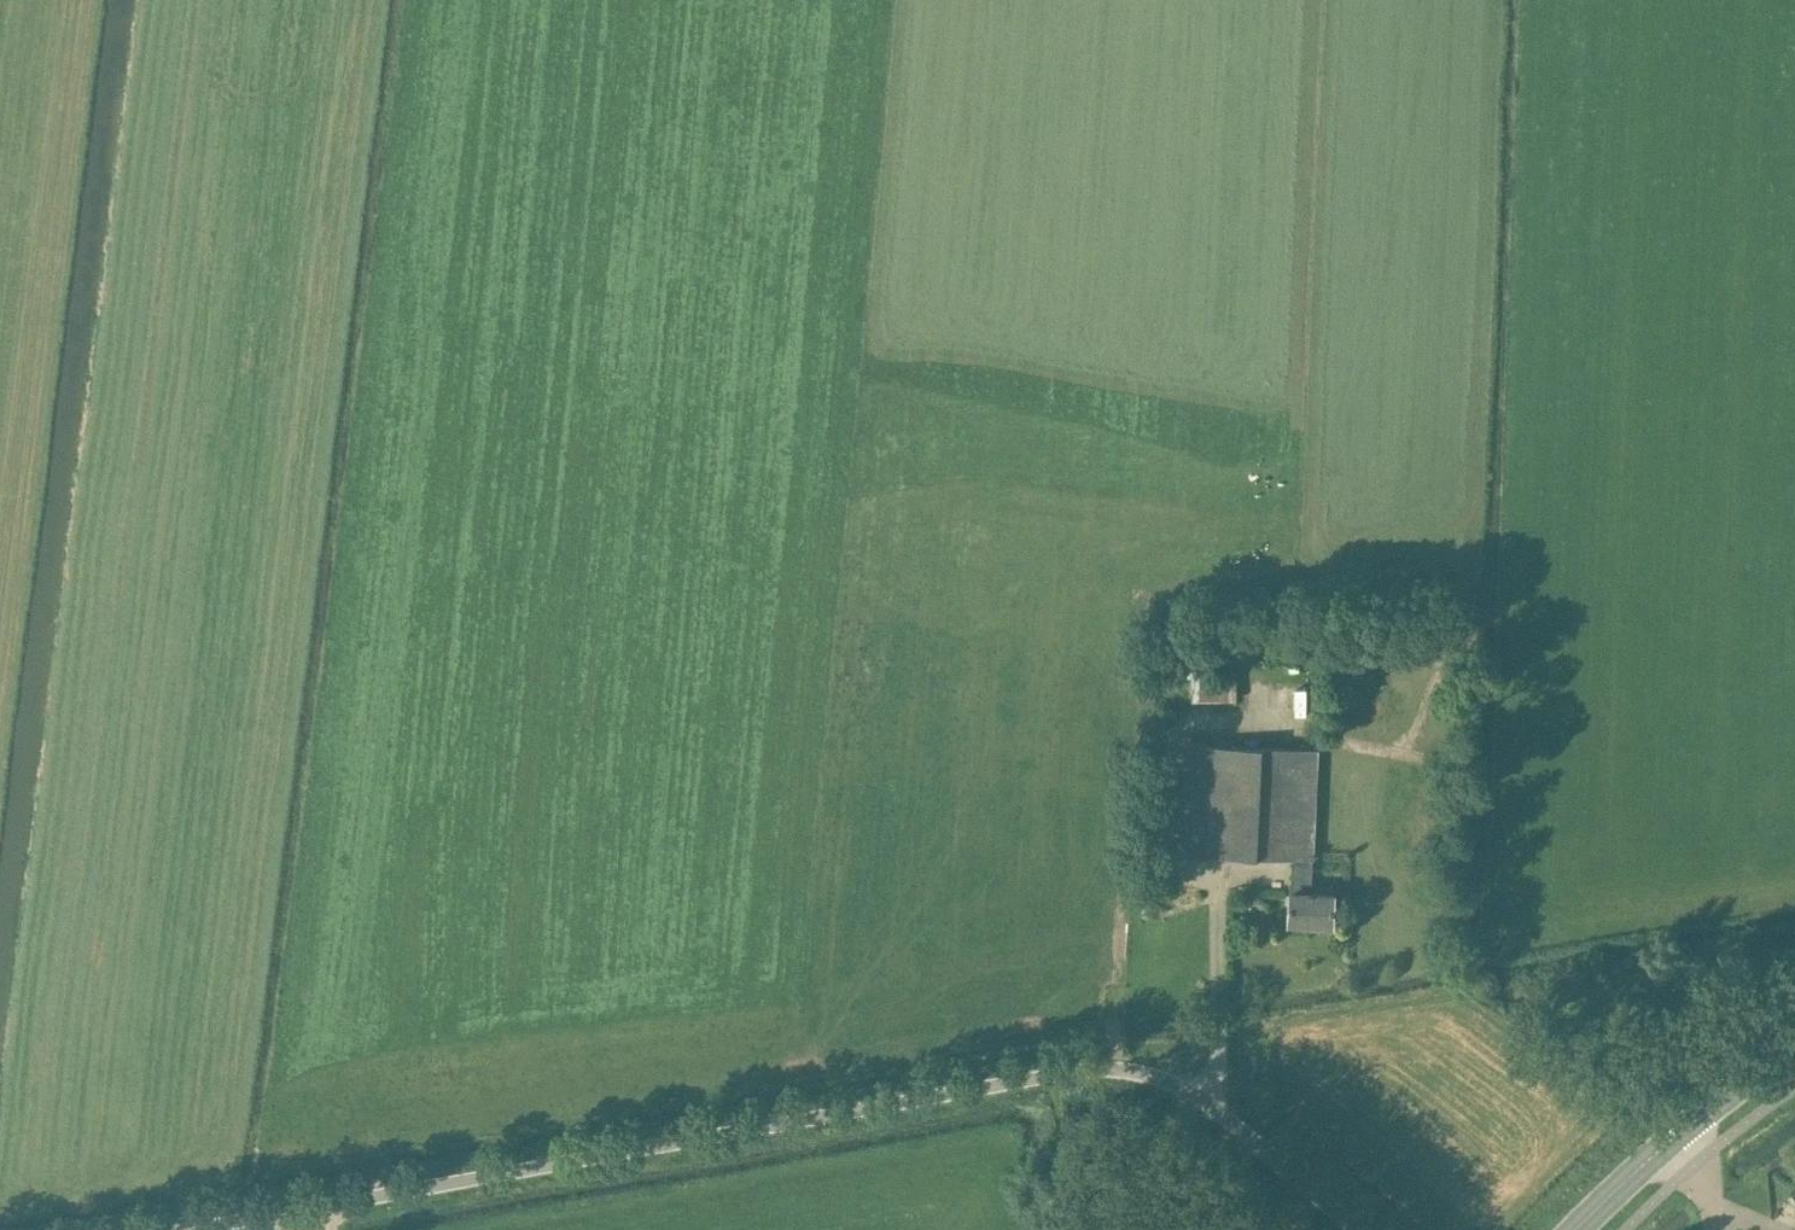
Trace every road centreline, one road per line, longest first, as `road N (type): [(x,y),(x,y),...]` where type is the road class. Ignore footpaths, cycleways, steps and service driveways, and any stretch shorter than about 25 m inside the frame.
road 1 (unclassified): [(219,1229),(1079,1071),(1148,1072),(1215,1104),(1364,1229)]
road 2 (secondary): [(1577,1229),(1794,1046)]

